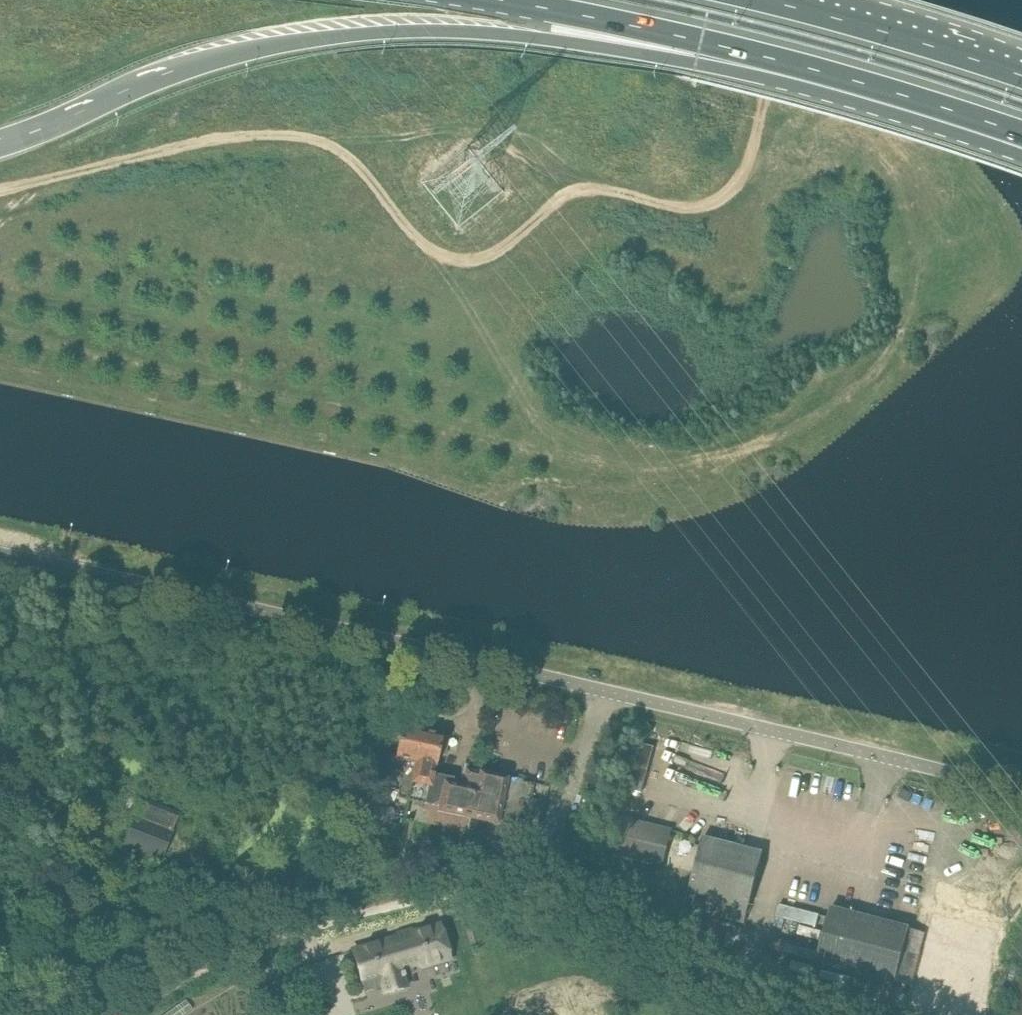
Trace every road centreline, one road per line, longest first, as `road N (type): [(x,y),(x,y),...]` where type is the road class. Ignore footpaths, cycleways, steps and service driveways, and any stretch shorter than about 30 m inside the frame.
road 1 (unclassified): [(0,556),(1021,798)]
road 2 (track): [(777,0),(749,158),(723,197),(698,210),(585,192),(502,248),(453,259),(423,246),(340,146),(296,136),(187,145),(0,190)]
road 3 (trunk): [(0,144),(173,71),(286,43),(447,31),(635,45),(703,39)]
road 4 (track): [(625,934),(567,903),(511,893),(448,895),(206,964),(122,1014)]
road 5 (trunk): [(703,39),(1021,136)]
road 6 (trunk): [(1021,77),(770,0)]
road 7 (trunk): [(507,0),(703,39)]

